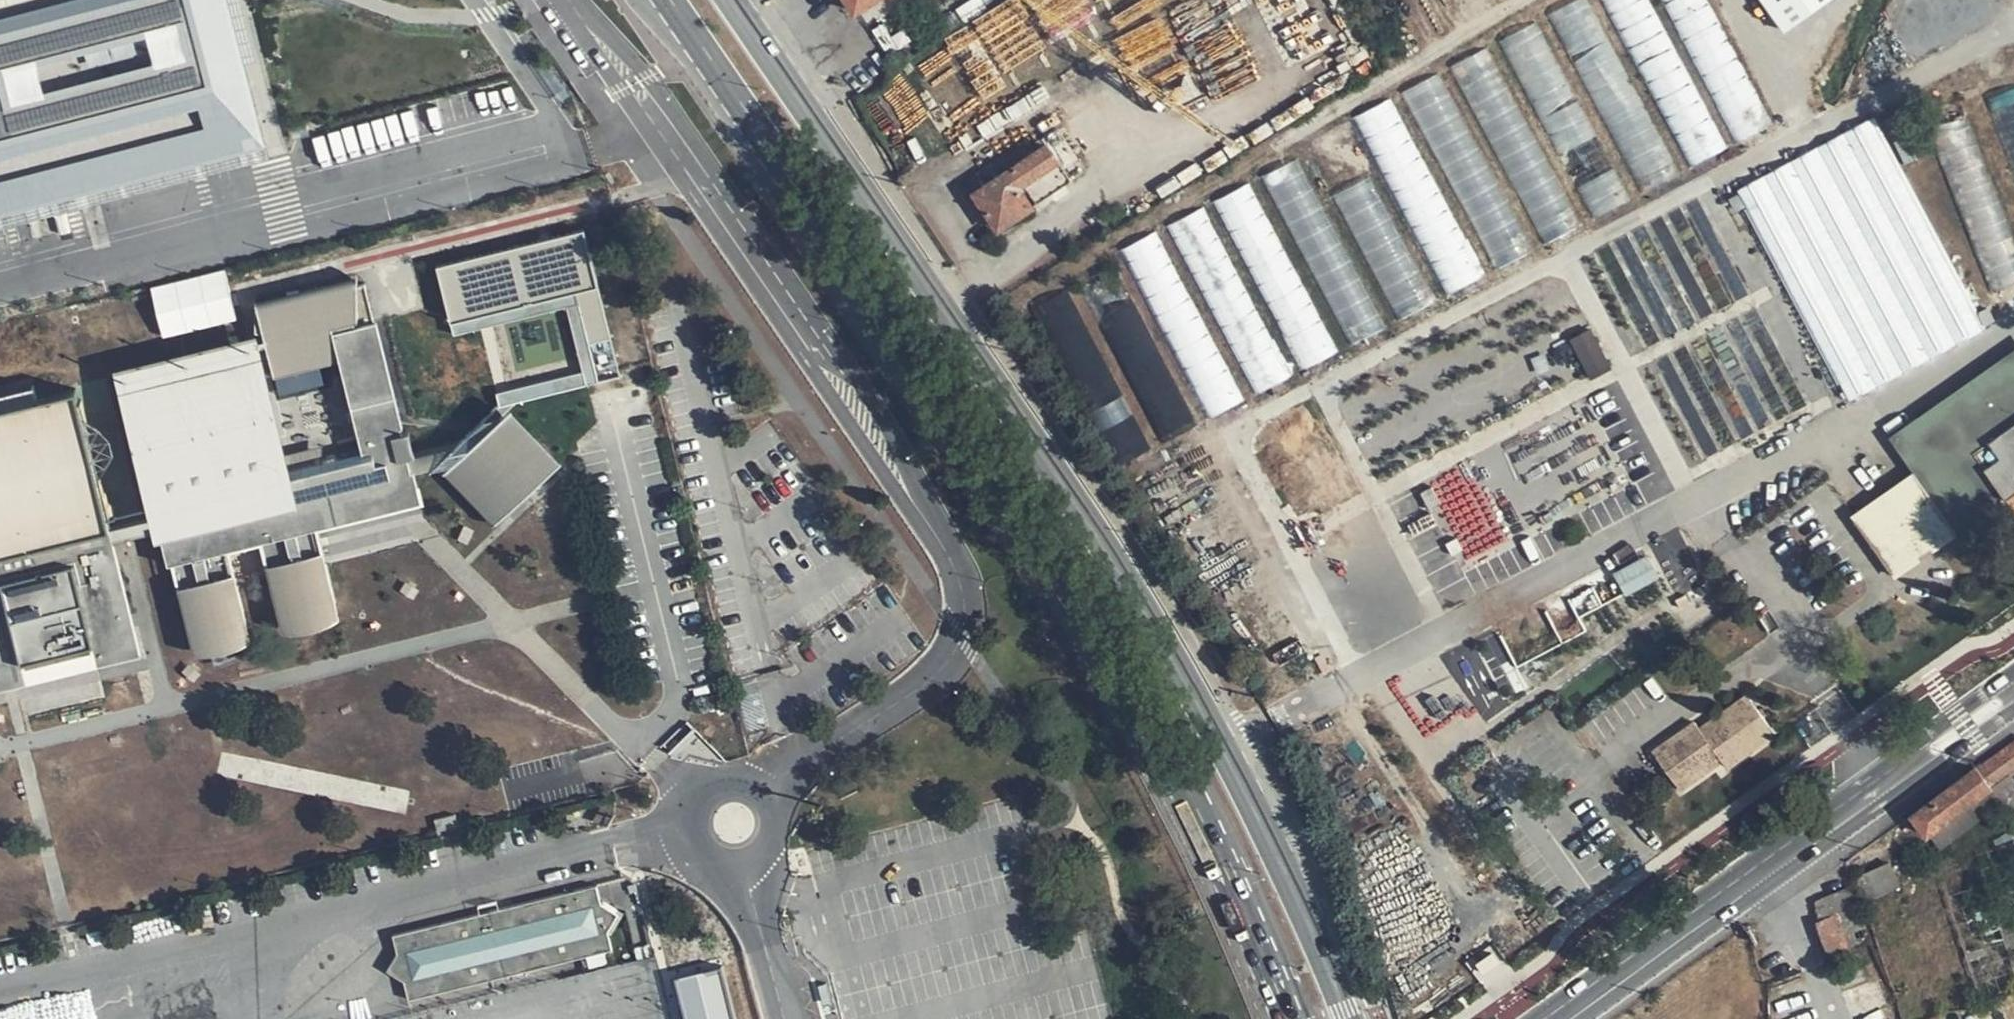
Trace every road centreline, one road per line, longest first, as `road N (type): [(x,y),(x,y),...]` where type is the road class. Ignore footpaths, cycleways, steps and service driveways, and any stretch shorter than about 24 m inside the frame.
road 1 (primary): [(666,0),(1083,614),(1249,916),(1291,1018)]
road 2 (primary): [(1346,1018),(1221,743),(1105,542),(732,0)]
road 3 (unclassified): [(1554,1018),(2013,692)]
road 4 (unclassified): [(744,865),(773,836),(772,808),(751,786),(719,783),(694,802),(689,829),(698,852),(731,867)]
road 5 (unclassified): [(784,1018),(744,865)]

